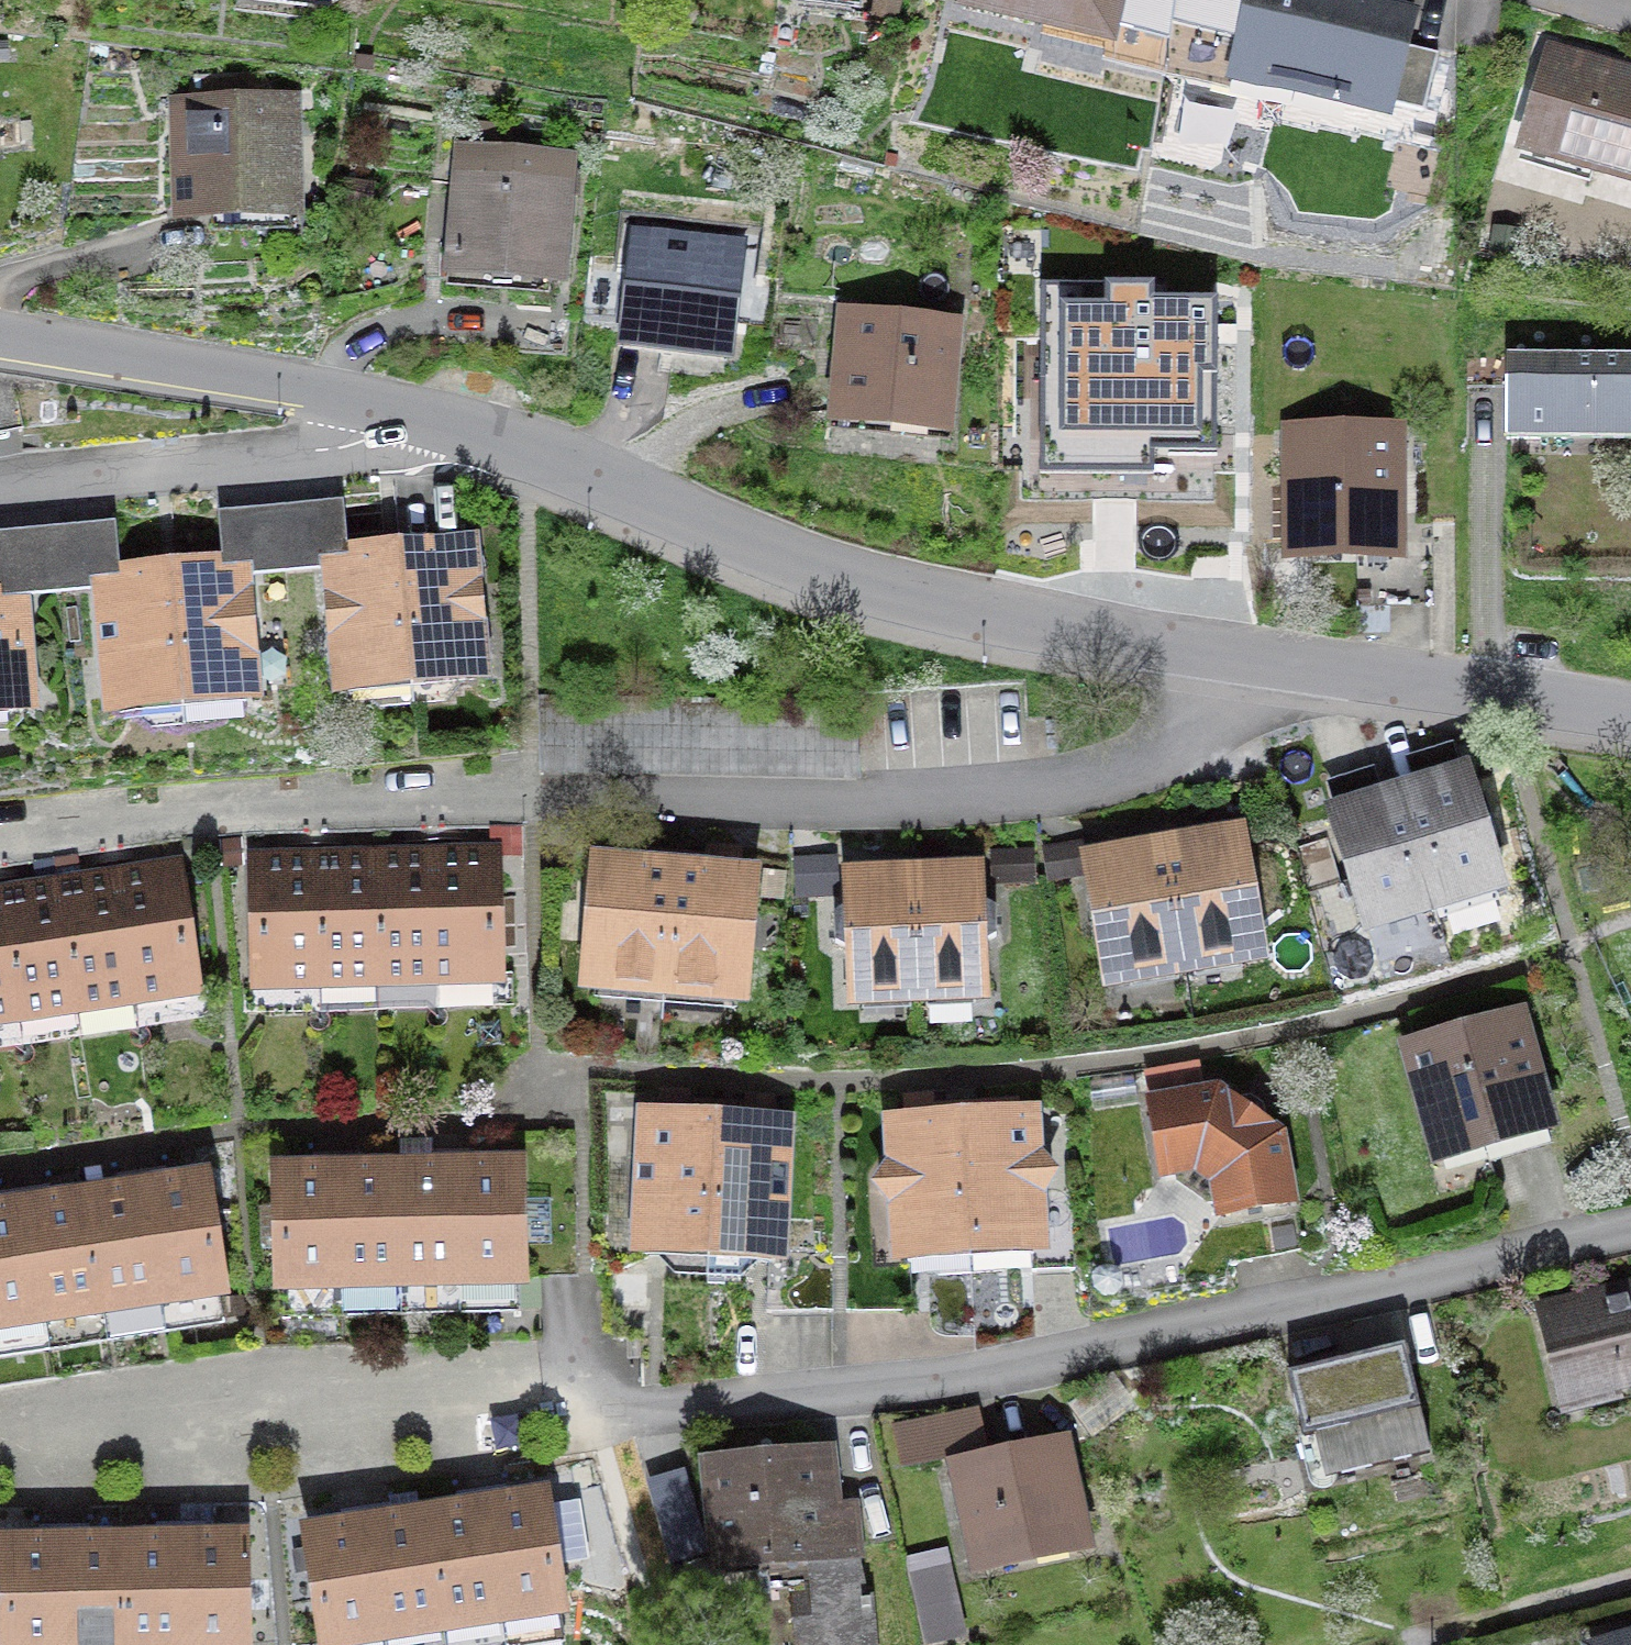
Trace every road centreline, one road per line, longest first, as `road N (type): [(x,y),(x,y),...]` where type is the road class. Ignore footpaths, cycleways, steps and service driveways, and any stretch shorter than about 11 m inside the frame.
road 1 (residential): [(1630,1231),(1314,1305),(629,1417),(0,1447)]
road 2 (residential): [(1301,673),(1159,759),(943,809),(322,817),(0,841)]
road 3 (unclassified): [(1301,673),(847,590),(436,437)]
road 4 (unclassified): [(436,437),(0,342)]
road 5 (residential): [(436,437),(0,490)]
road 6 (unclassified): [(1630,717),(1301,673)]

